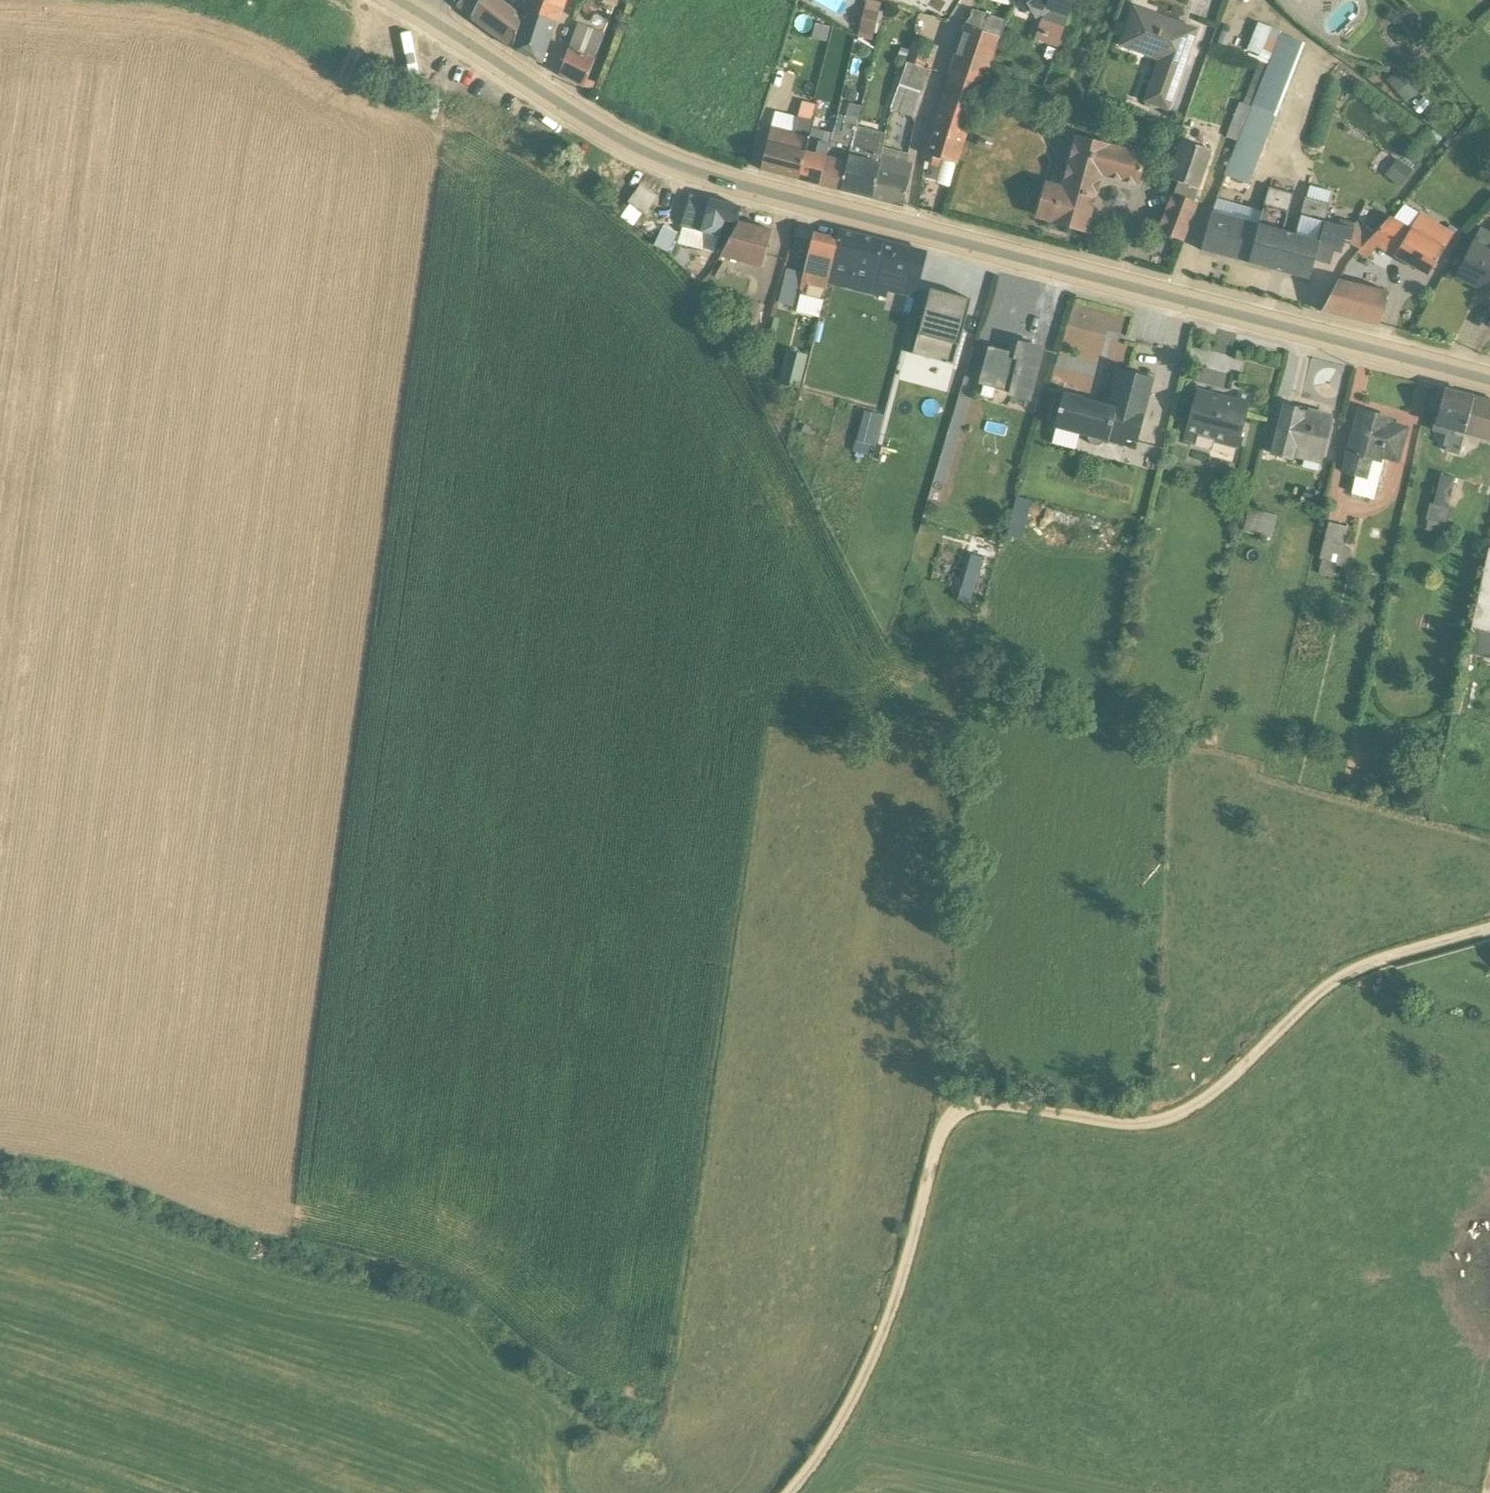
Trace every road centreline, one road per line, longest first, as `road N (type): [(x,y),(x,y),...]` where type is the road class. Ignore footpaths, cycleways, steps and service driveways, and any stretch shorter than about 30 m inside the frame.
road 1 (secondary): [(413,10),(643,153),(701,175),(1489,382)]
road 2 (track): [(1480,933),(1357,969),(1322,989),(1233,1078),(1173,1117),(1139,1127),(981,1103),(950,1116),(879,1343),(830,1441),(788,1492)]

